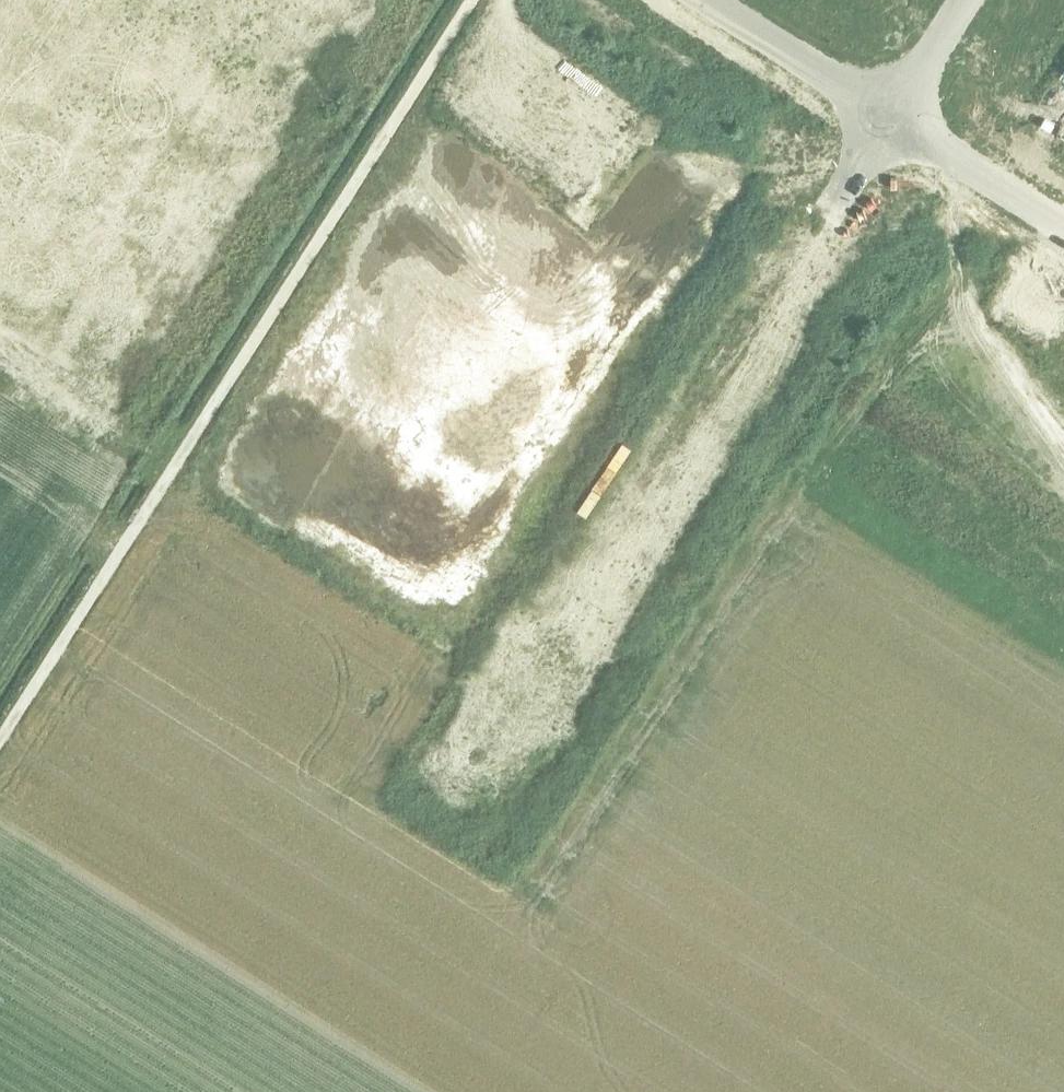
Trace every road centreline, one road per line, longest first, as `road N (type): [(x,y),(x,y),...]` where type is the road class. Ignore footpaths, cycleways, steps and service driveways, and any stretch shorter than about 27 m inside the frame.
road 1 (unclassified): [(463,809),(893,109)]
road 2 (unclassified): [(717,0),(893,109)]
road 3 (unclassified): [(893,109),(1063,219)]
road 4 (unclassified): [(893,109),(962,0)]

